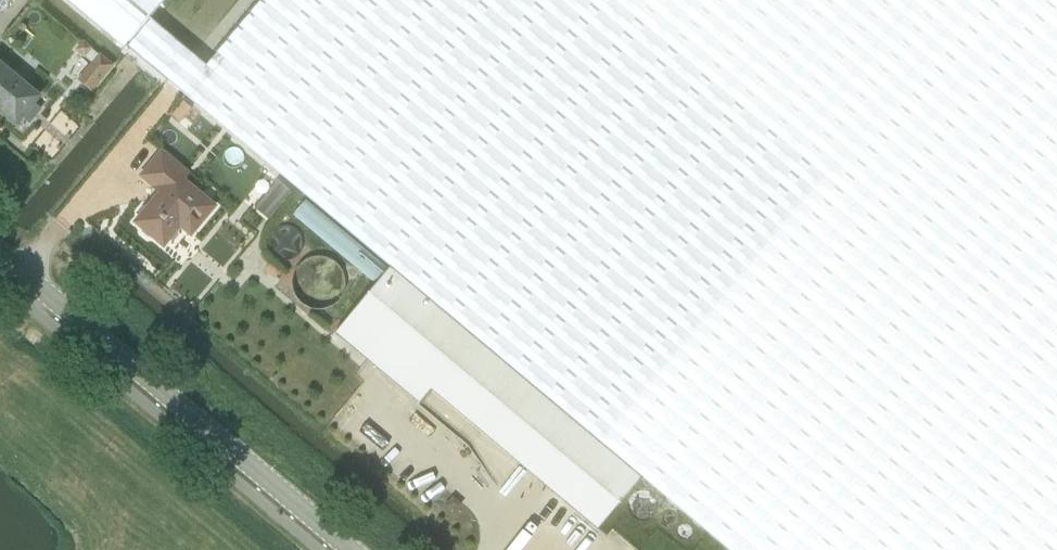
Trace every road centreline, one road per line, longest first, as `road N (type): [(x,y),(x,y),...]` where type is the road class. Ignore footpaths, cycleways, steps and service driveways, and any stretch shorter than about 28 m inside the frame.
road 1 (tertiary): [(351,549),(0,260)]

